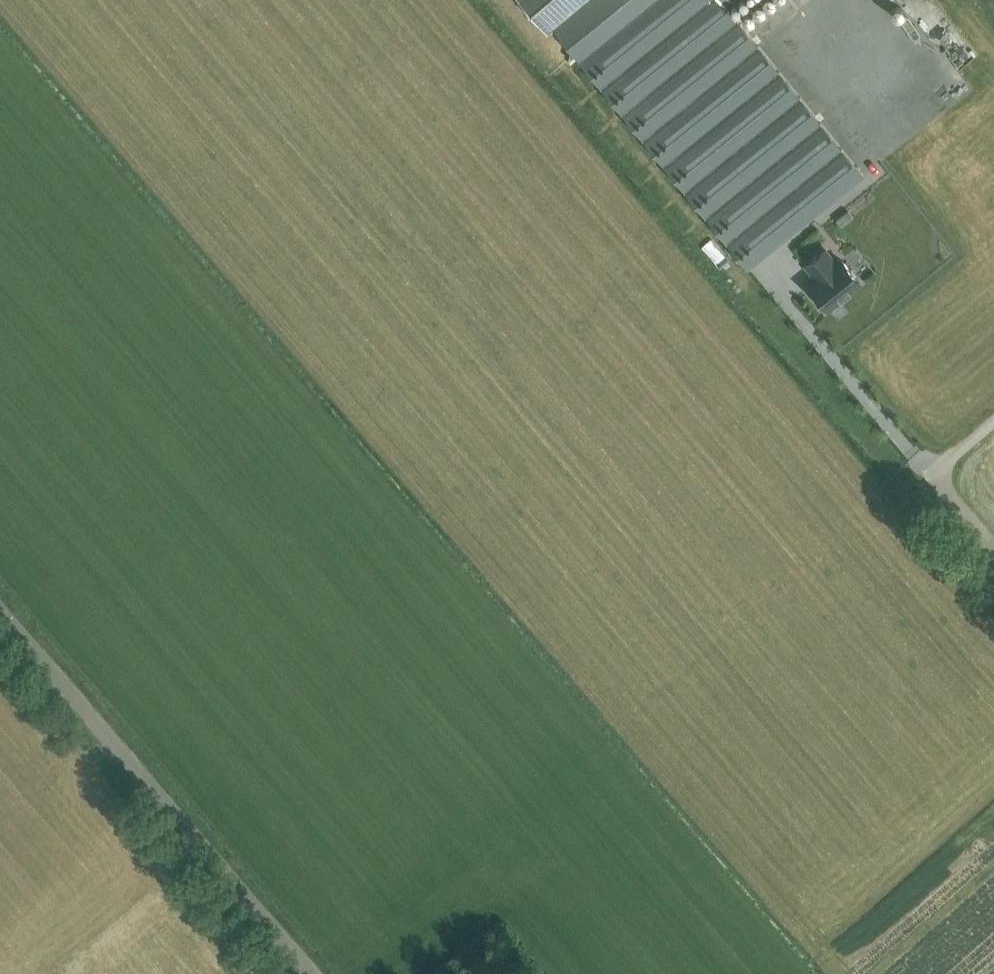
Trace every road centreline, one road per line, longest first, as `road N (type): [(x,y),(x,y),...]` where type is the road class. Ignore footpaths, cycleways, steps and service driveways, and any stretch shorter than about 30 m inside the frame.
road 1 (unclassified): [(316,973),(0,607)]
road 2 (unclassified): [(993,548),(959,485),(966,459),(993,436)]

